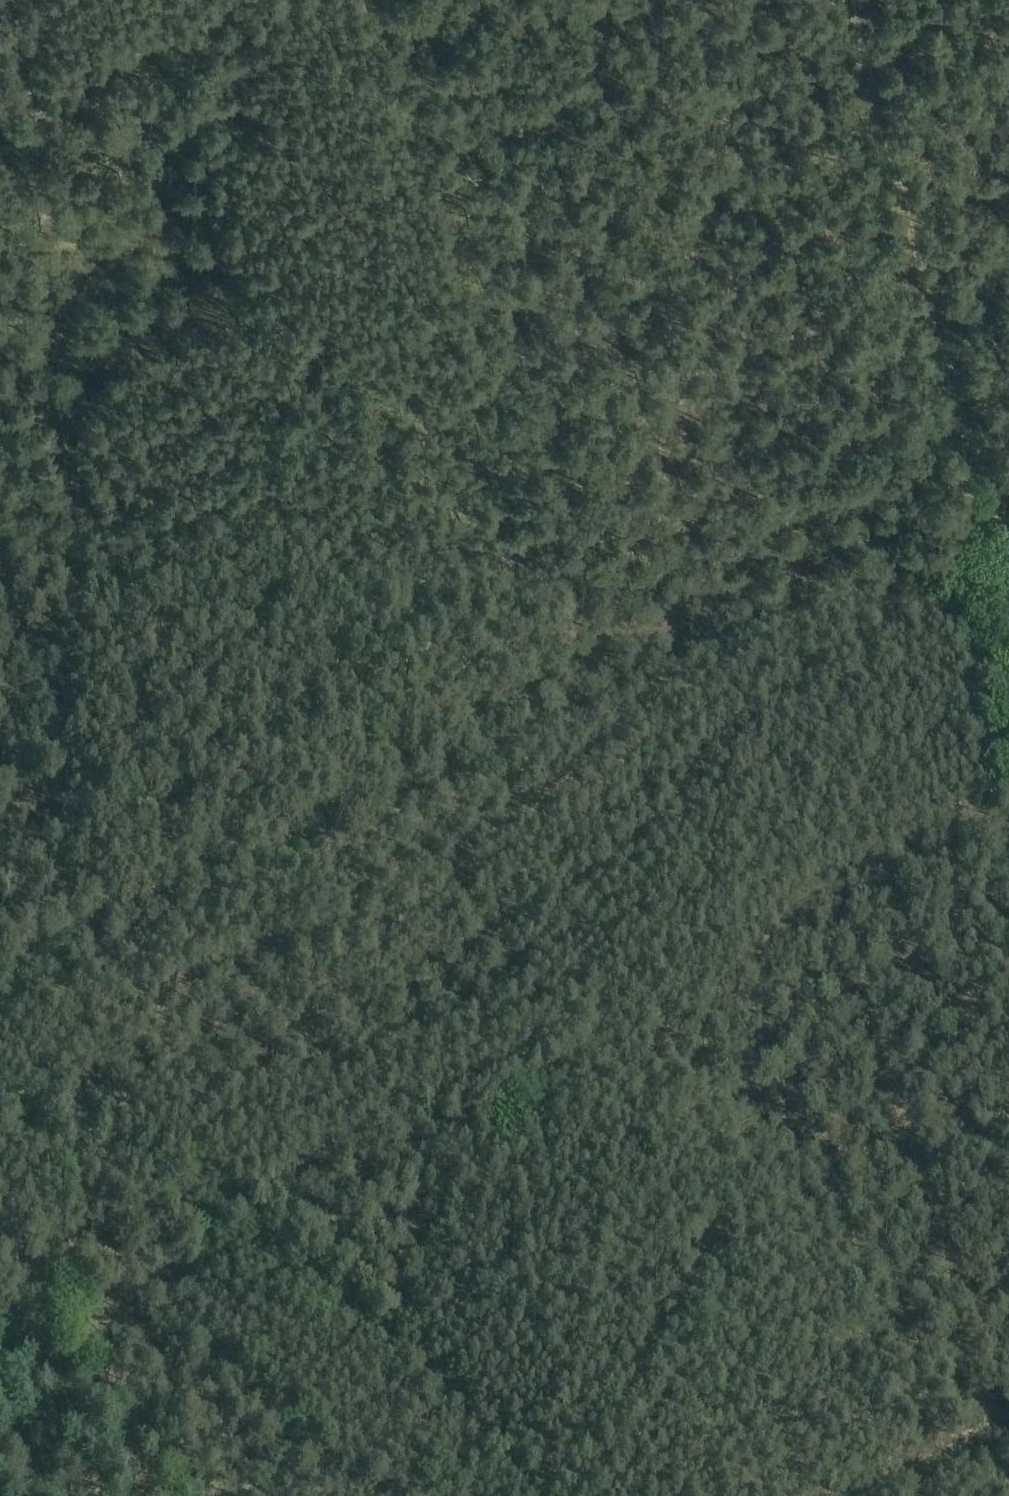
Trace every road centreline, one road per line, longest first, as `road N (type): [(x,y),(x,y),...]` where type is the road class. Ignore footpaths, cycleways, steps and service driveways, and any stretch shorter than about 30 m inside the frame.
road 1 (track): [(1008,604),(849,0)]

